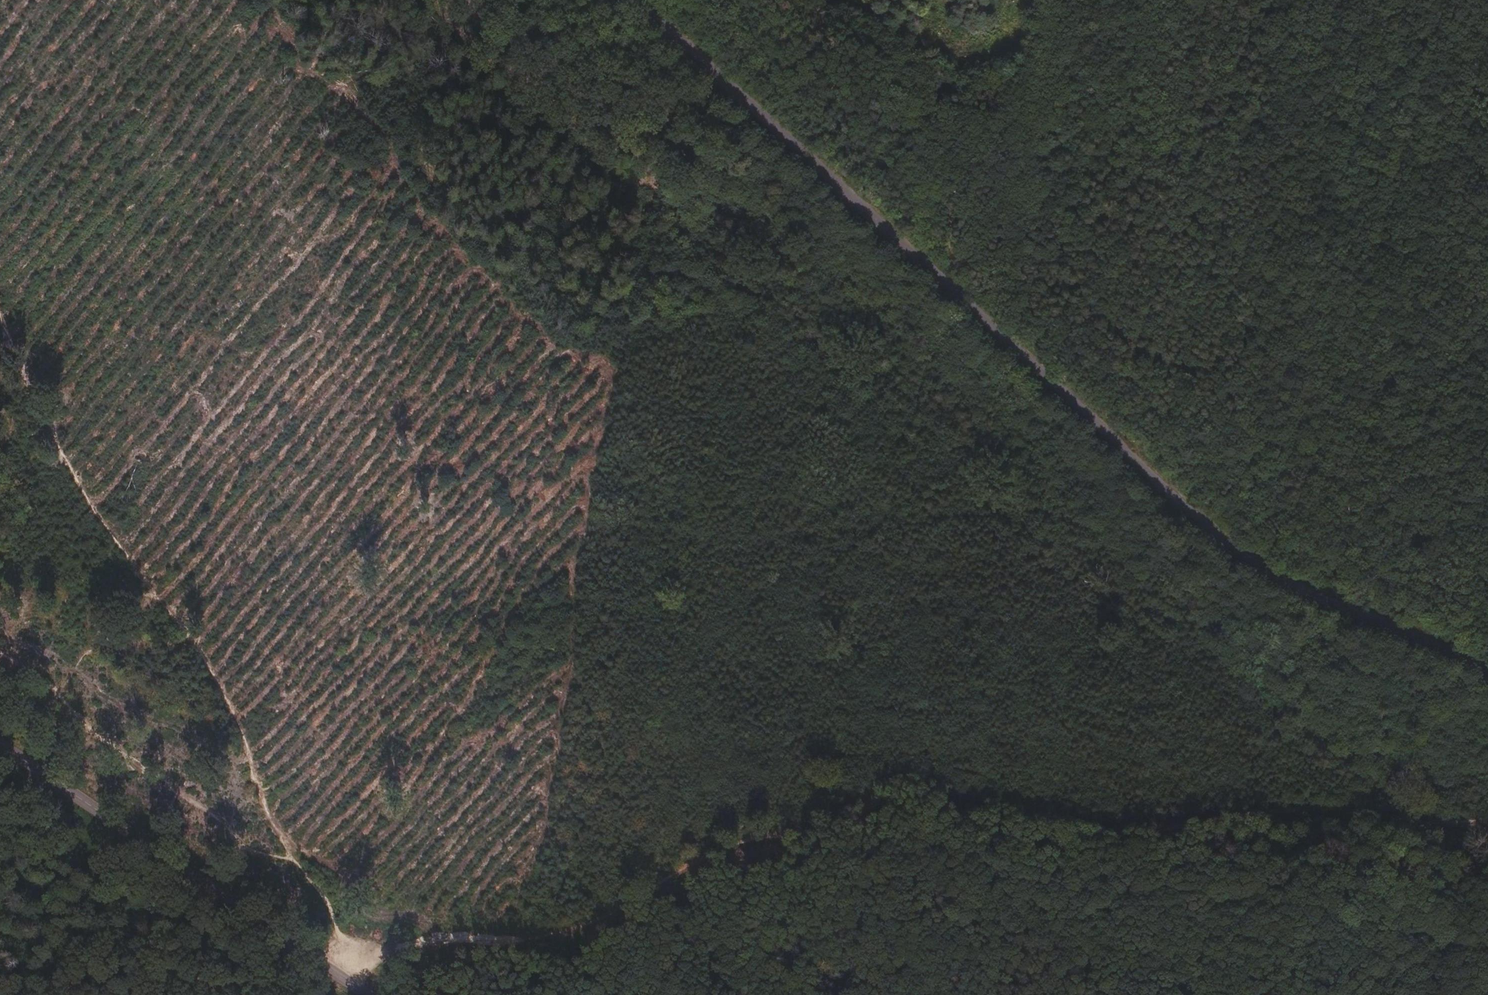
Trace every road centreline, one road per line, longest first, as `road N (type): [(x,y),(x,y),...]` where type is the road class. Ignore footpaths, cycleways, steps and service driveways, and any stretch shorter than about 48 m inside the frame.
road 1 (unclassified): [(632,0),(1201,524),(1307,588),(1487,662)]
road 2 (tertiary): [(0,751),(347,994)]

